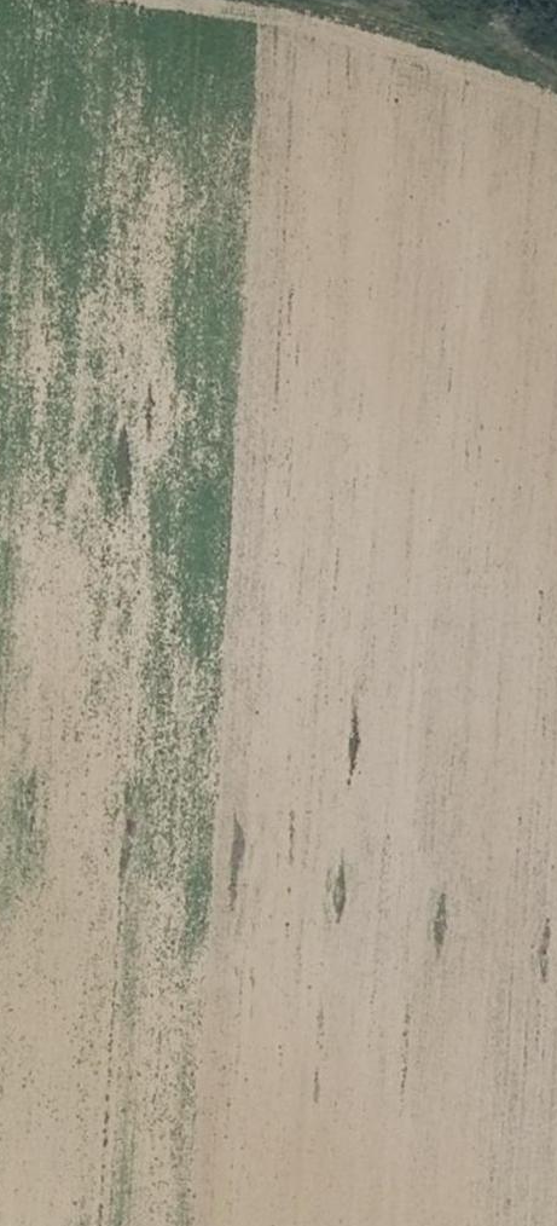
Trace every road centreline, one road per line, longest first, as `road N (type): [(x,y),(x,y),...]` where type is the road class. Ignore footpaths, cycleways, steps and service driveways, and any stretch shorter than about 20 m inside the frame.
road 1 (track): [(406,0),(535,38)]

